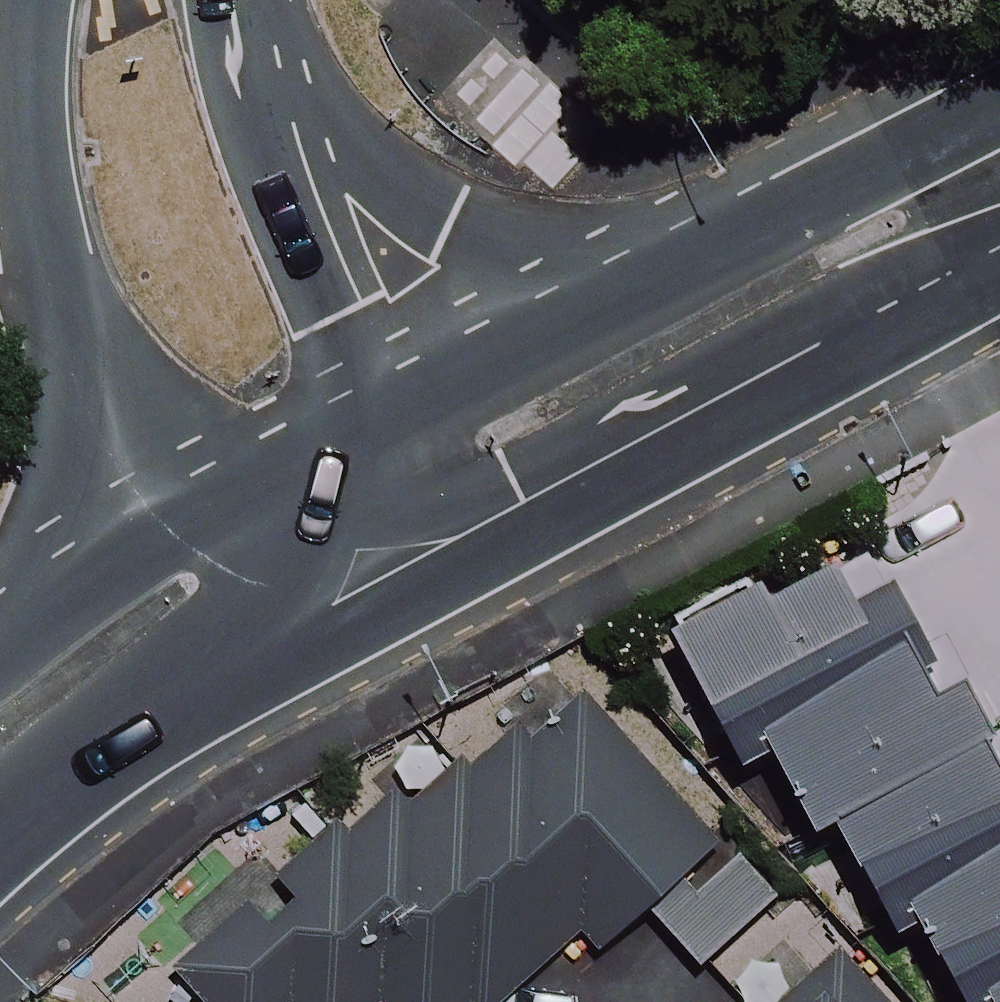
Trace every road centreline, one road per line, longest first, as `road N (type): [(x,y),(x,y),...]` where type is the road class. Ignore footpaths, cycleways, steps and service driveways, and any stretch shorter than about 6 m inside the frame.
road 1 (primary): [(988,189),(854,324),(401,573)]
road 2 (primary): [(452,389),(865,193),(988,189)]
road 3 (secondary): [(188,530),(58,255),(36,148),(25,35),(30,0)]
road 4 (primary): [(401,573),(22,782),(0,804)]
road 5 (secondary): [(244,0),(259,64),(381,294),(452,389)]
road 6 (primary): [(188,530),(452,389)]
road 7 (primary): [(0,654),(188,530)]
road 8 (secondary): [(401,573),(188,530)]
road 9 (secondary): [(452,389),(401,573)]

